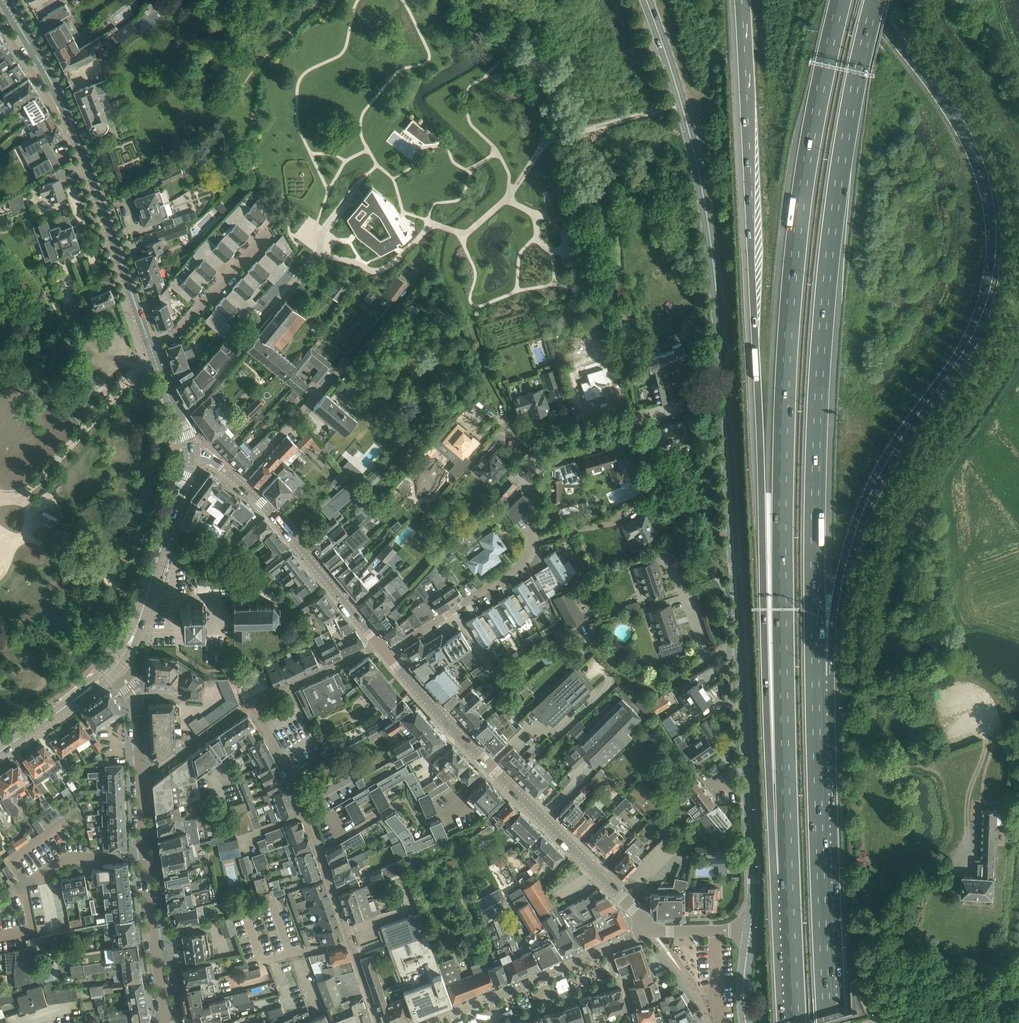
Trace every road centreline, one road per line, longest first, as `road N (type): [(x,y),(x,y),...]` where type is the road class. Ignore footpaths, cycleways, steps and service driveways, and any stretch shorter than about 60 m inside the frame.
road 1 (tertiary): [(750,933),(743,653),(702,205),(688,128),(647,0)]
road 2 (motorway): [(841,0),(808,157),(786,382),(790,874)]
road 3 (motorway): [(741,0),(764,609),(790,874)]
road 4 (motorway): [(816,676),(861,506),(890,449),(963,346),(991,256),(985,186),(970,147),(865,0)]
road 5 (motorway): [(816,676),(825,301),(875,0)]
road 6 (secondary): [(148,341),(71,125),(3,0)]
road 7 (motorway): [(828,1022),(816,676)]
road 8 (residential): [(253,704),(295,782),(378,1022)]
road 9 (residential): [(385,651),(524,560),(536,454)]
road 10 (tertiary): [(649,928),(458,735)]
road 11 (tertiary): [(378,643),(261,503),(209,459),(192,457)]
road 12 (residential): [(141,774),(169,1022)]
road 13 (secondary): [(112,667),(134,633),(192,457)]
road 14 (unclassified): [(884,1022),(874,959),(881,929),(927,872),(970,867)]
road 15 (residential): [(605,949),(426,1022)]
road 16 (residential): [(274,225),(176,332),(148,341)]
road 17 (motorway): [(790,874),(798,1022)]
road 18 (secondary): [(0,752),(112,667)]
road 19 (residential): [(378,643),(253,704)]
road 20 (residential): [(141,774),(253,704)]
road 21 (secondary): [(192,457),(148,341)]
road 22 (unclassified): [(1018,1022),(898,1022)]

